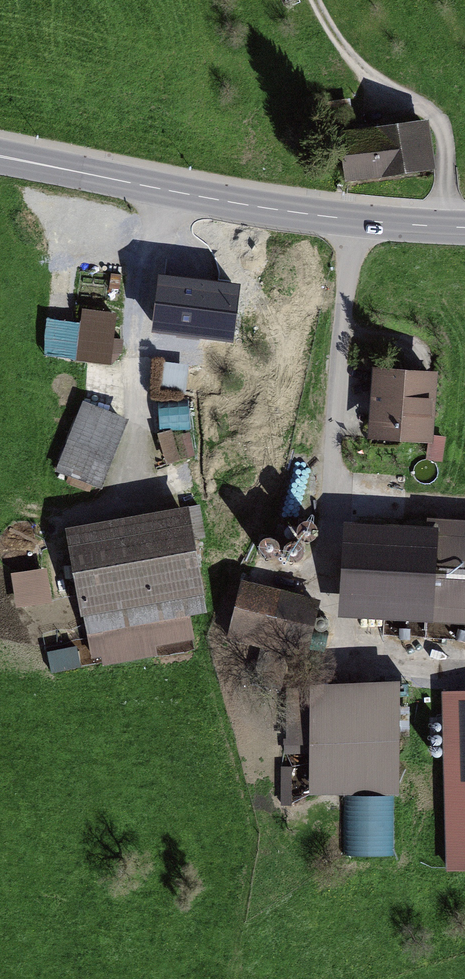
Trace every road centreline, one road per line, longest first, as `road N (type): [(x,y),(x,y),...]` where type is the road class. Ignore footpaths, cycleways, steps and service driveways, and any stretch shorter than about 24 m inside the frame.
road 1 (track): [(355,220),(331,382),(335,597),(346,644),(464,657)]
road 2 (secondary): [(464,227),(294,213),(0,156)]
road 3 (track): [(147,494),(131,332),(169,191)]
road 4 (track): [(314,0),(331,39),(377,89),(442,122),(442,226)]

